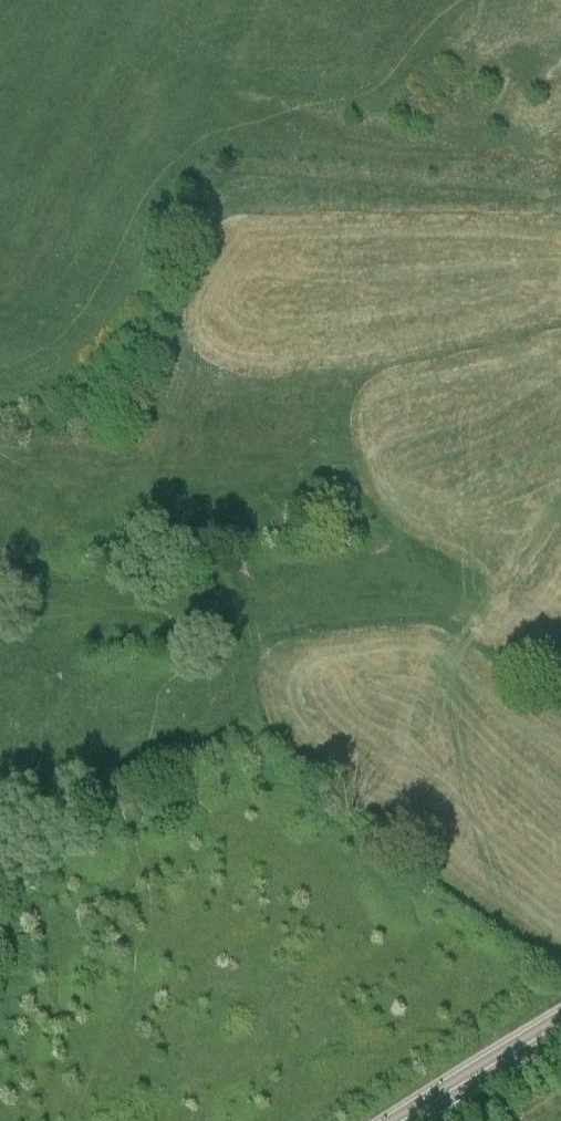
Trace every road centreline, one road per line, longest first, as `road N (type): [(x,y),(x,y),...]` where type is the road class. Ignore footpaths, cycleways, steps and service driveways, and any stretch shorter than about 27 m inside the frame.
road 1 (secondary): [(403,1120),(560,1024)]

